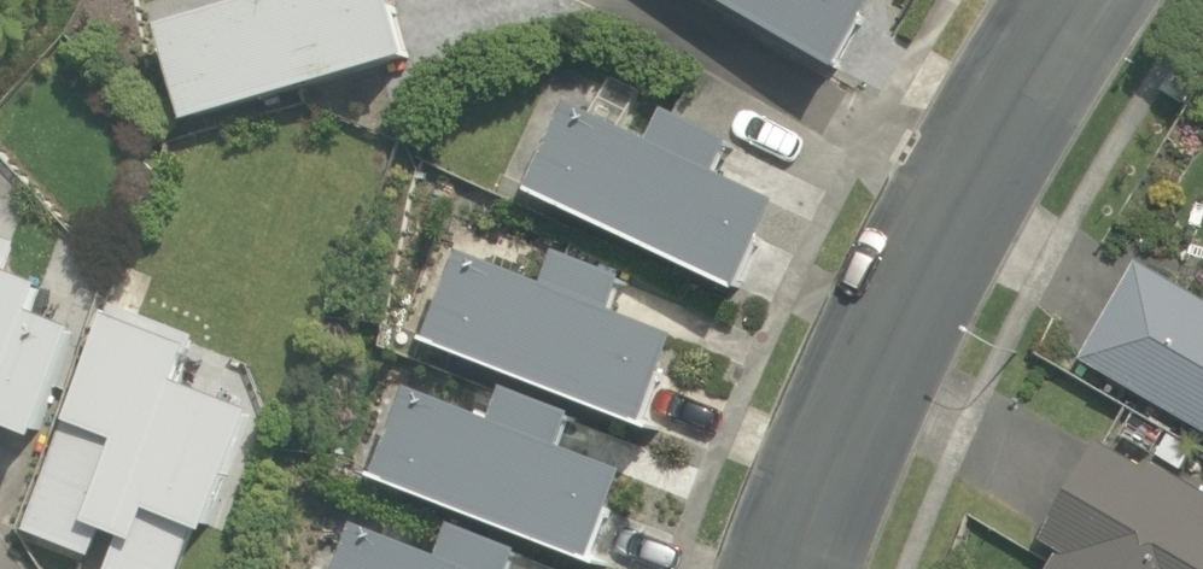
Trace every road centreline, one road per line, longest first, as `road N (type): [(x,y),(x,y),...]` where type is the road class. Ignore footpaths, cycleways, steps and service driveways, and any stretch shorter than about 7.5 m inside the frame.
road 1 (residential): [(793,568),(835,436),(972,177),(1089,0)]

